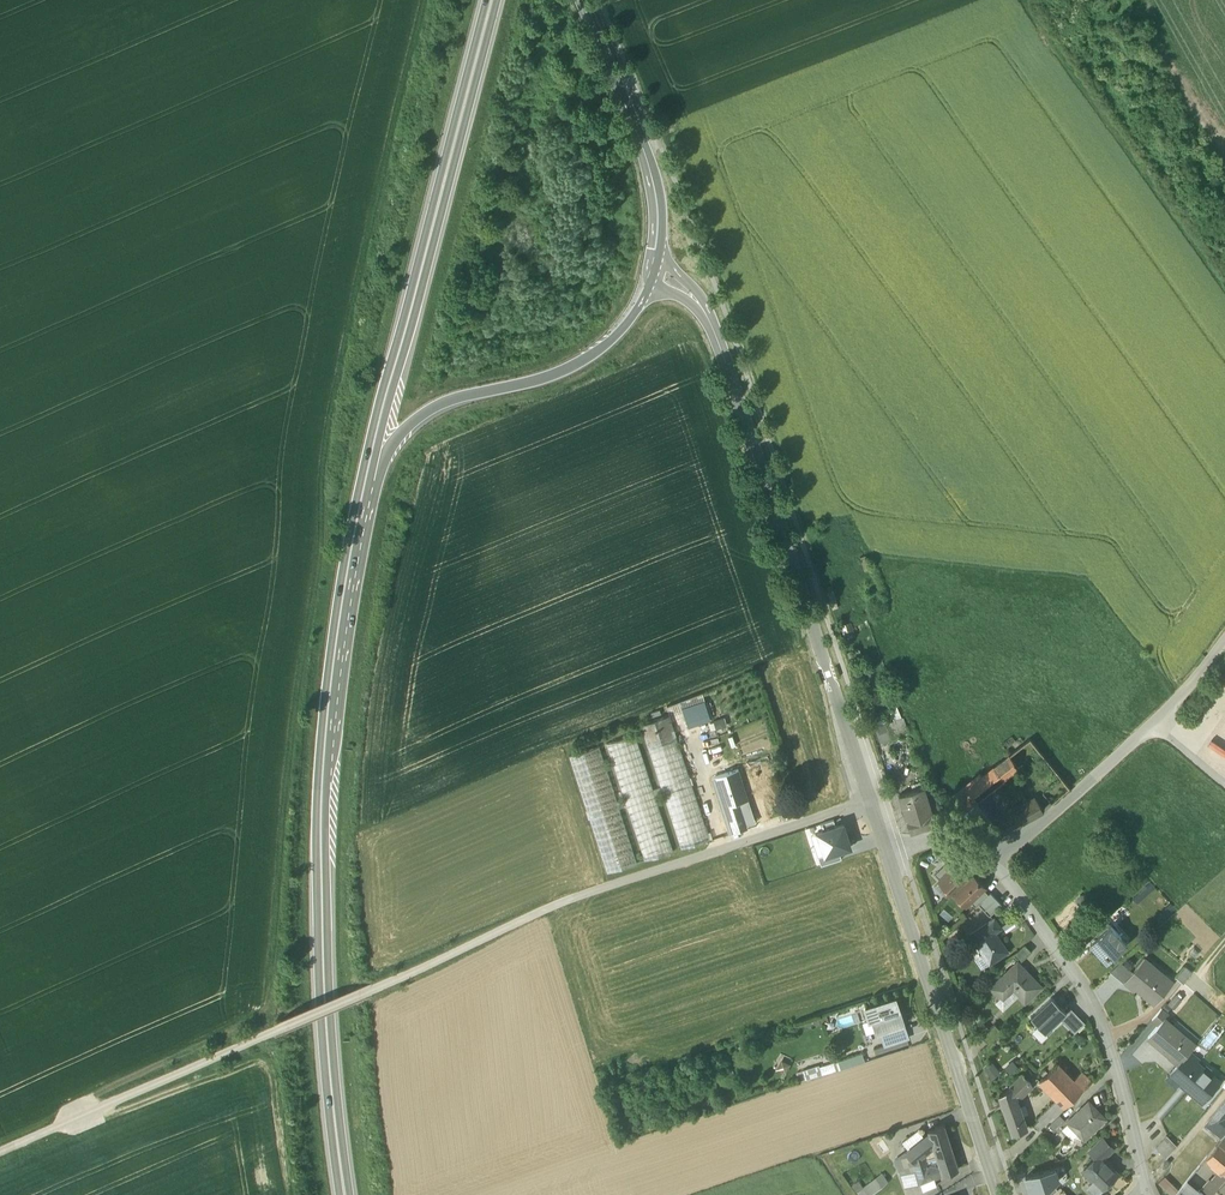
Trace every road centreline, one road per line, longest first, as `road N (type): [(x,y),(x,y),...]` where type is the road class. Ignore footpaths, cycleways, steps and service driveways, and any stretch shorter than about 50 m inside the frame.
road 1 (track): [(294,1194),(274,1055),(108,1116),(96,1111),(279,1016),(295,795),(339,456),(440,0)]
road 2 (track): [(0,1152),(567,901),(873,804)]
road 3 (primary): [(322,782),(347,582),(382,416),(494,0)]
road 4 (primary): [(322,782),(376,486),(396,440),(435,407),(537,380),(607,343),(639,313),(657,273)]
road 5 (unclassified): [(890,852),(710,318),(657,273)]
road 6 (primary): [(345,1194),(323,981),(322,782)]
road 7 (residential): [(989,854),(1088,998),(1122,1086),(1145,1192)]
road 8 (unclassified): [(999,1194),(890,852)]
road 9 (track): [(1028,0),(1224,276)]
road 10 (tertiary): [(657,273),(653,182),(584,0)]
road 11 (residential): [(989,854),(1033,832),(1153,724)]

